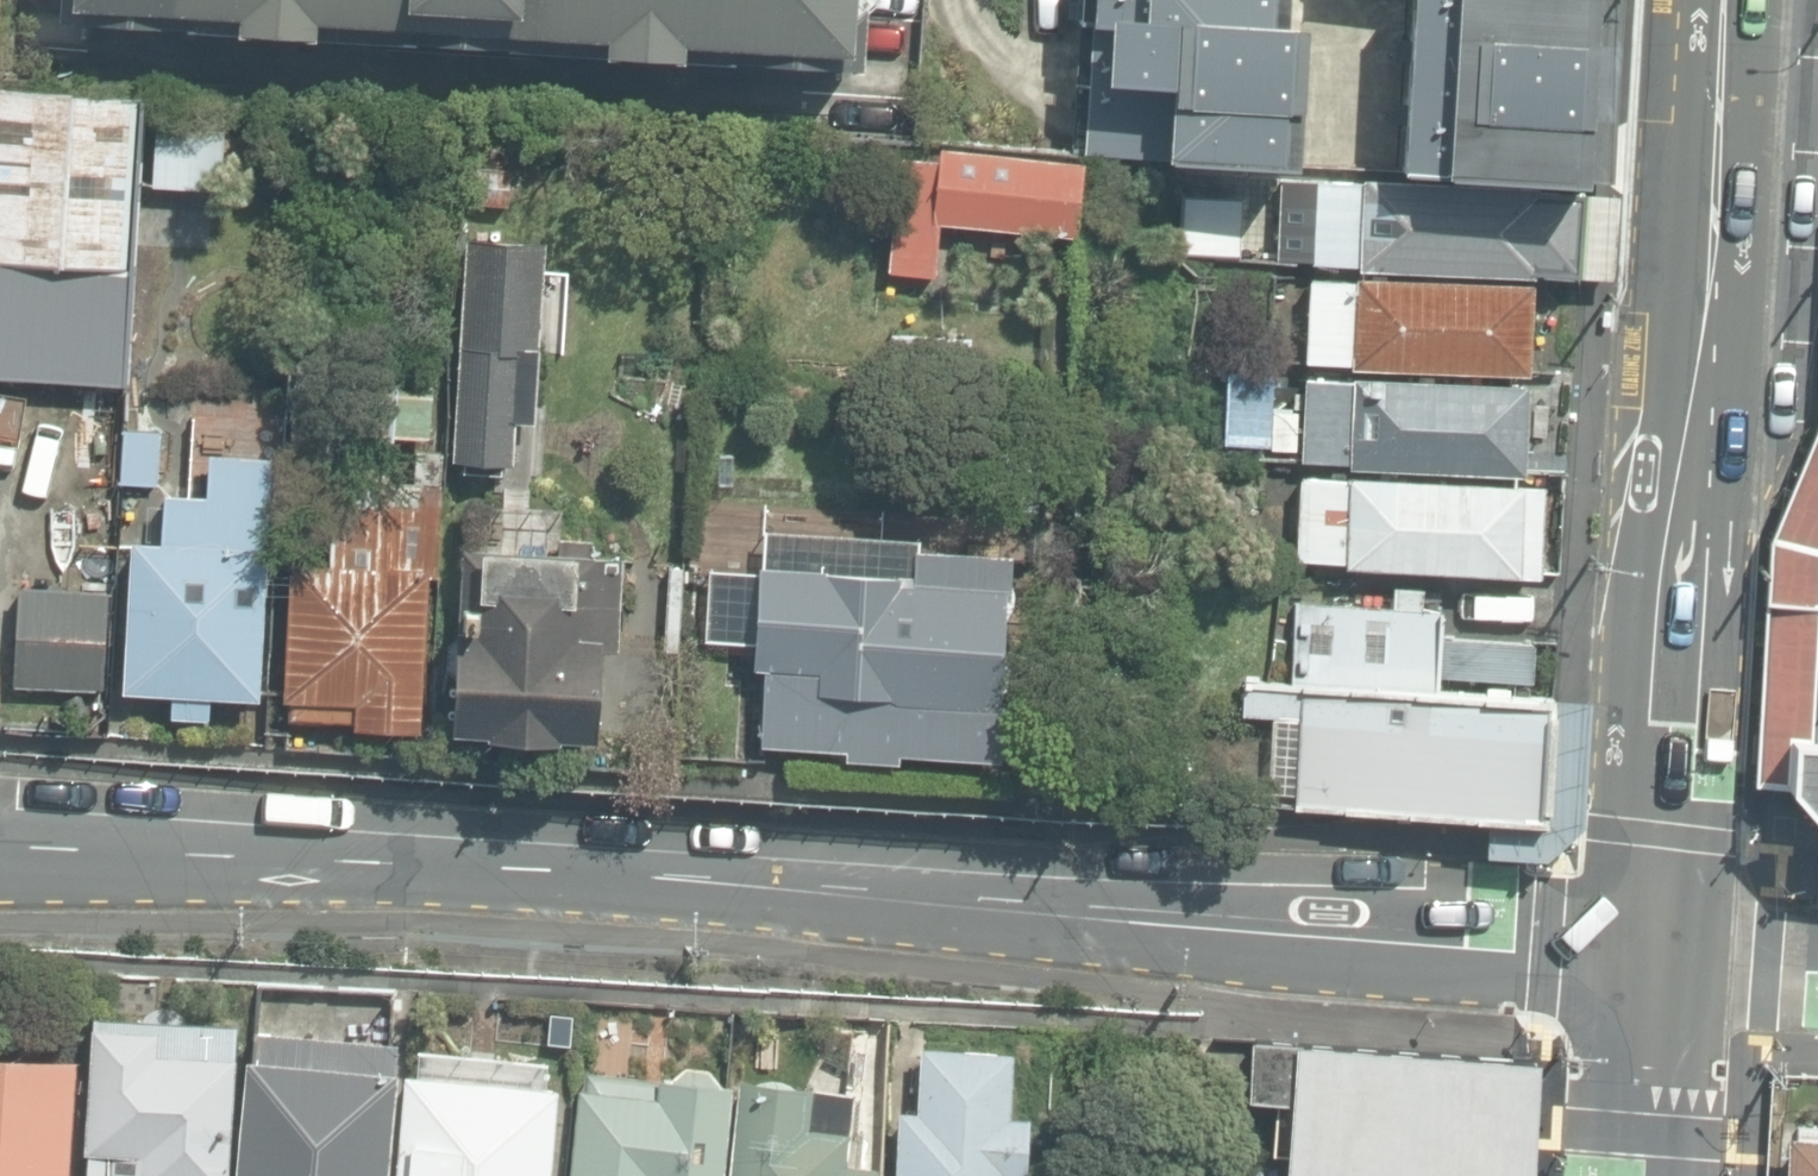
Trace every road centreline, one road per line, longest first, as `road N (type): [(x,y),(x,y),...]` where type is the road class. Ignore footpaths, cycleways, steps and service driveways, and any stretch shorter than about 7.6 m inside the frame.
road 1 (tertiary): [(0,850),(1662,948)]
road 2 (secondary): [(1725,0),(1662,948)]
road 3 (secondary): [(1662,948),(1648,1175)]
road 4 (residential): [(1817,958),(1662,948)]

